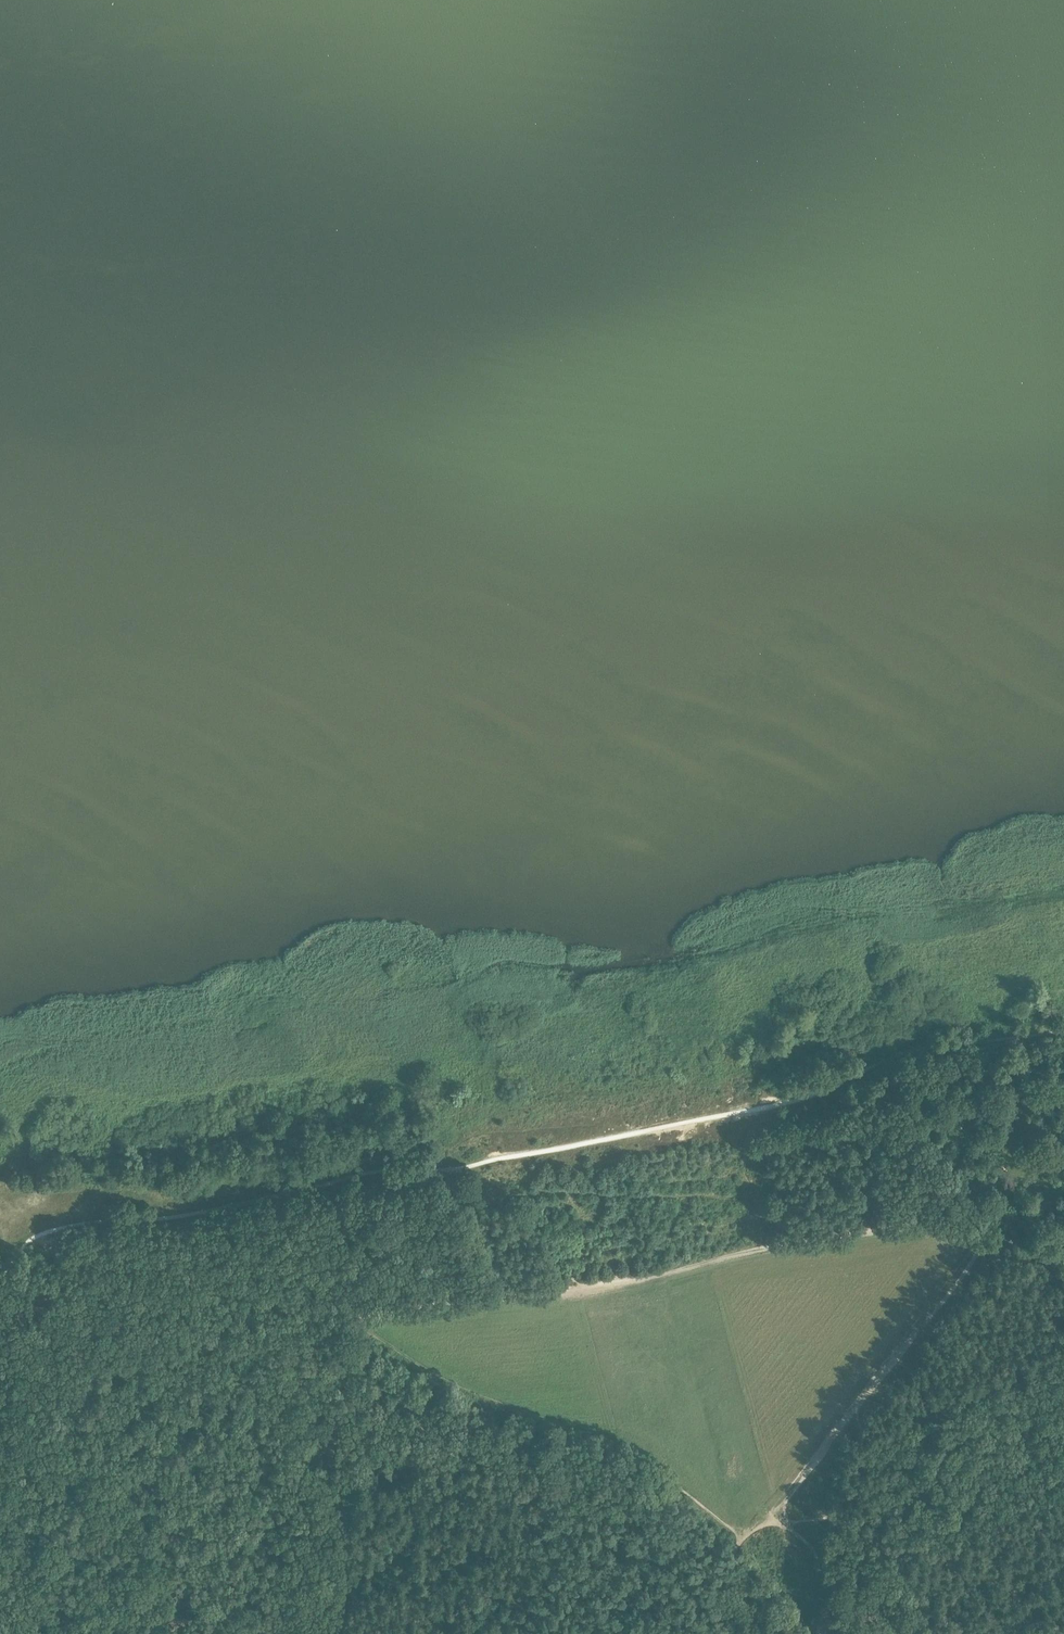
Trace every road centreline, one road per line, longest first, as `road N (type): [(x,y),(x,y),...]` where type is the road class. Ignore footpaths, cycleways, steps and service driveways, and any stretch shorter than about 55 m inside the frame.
road 1 (track): [(107,1371),(172,1352),(249,1342),(316,1318),(441,1296),(559,1289),(836,1226),(940,1219),(997,1242)]
road 2 (track): [(242,1627),(227,1554),(232,1489),(253,1443),(353,1313),(377,1341),(465,1394),(663,1479)]
road 3 (track): [(363,1474),(524,1478),(611,1497),(663,1479),(752,1538)]
road 4 (track): [(64,1378),(95,1561),(128,1582),(195,1594),(246,1633)]
road 5 (track): [(860,1421),(1005,1240)]
road 6 (track): [(918,1633),(907,1571),(860,1421)]
road 7 (track): [(752,1538),(786,1520),(782,1509),(860,1421)]
road 8 (track): [(356,1633),(363,1474)]
road 9 (track): [(786,1520),(859,1530),(905,1564)]

